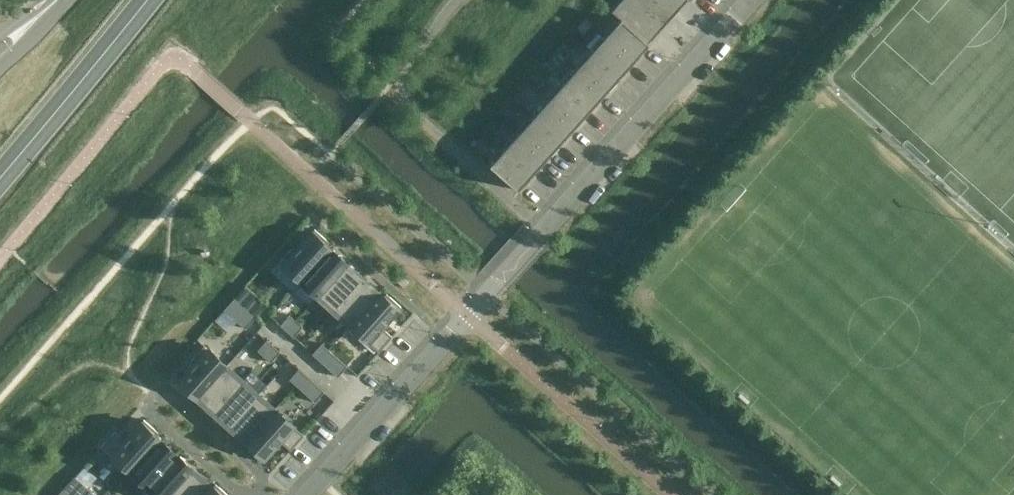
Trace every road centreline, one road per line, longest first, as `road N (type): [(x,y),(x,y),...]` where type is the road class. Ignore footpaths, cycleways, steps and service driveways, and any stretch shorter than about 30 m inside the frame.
road 1 (residential): [(751,0),(310,494)]
road 2 (residential): [(257,488),(252,462),(180,398),(155,396),(158,422),(230,487),(251,492)]

